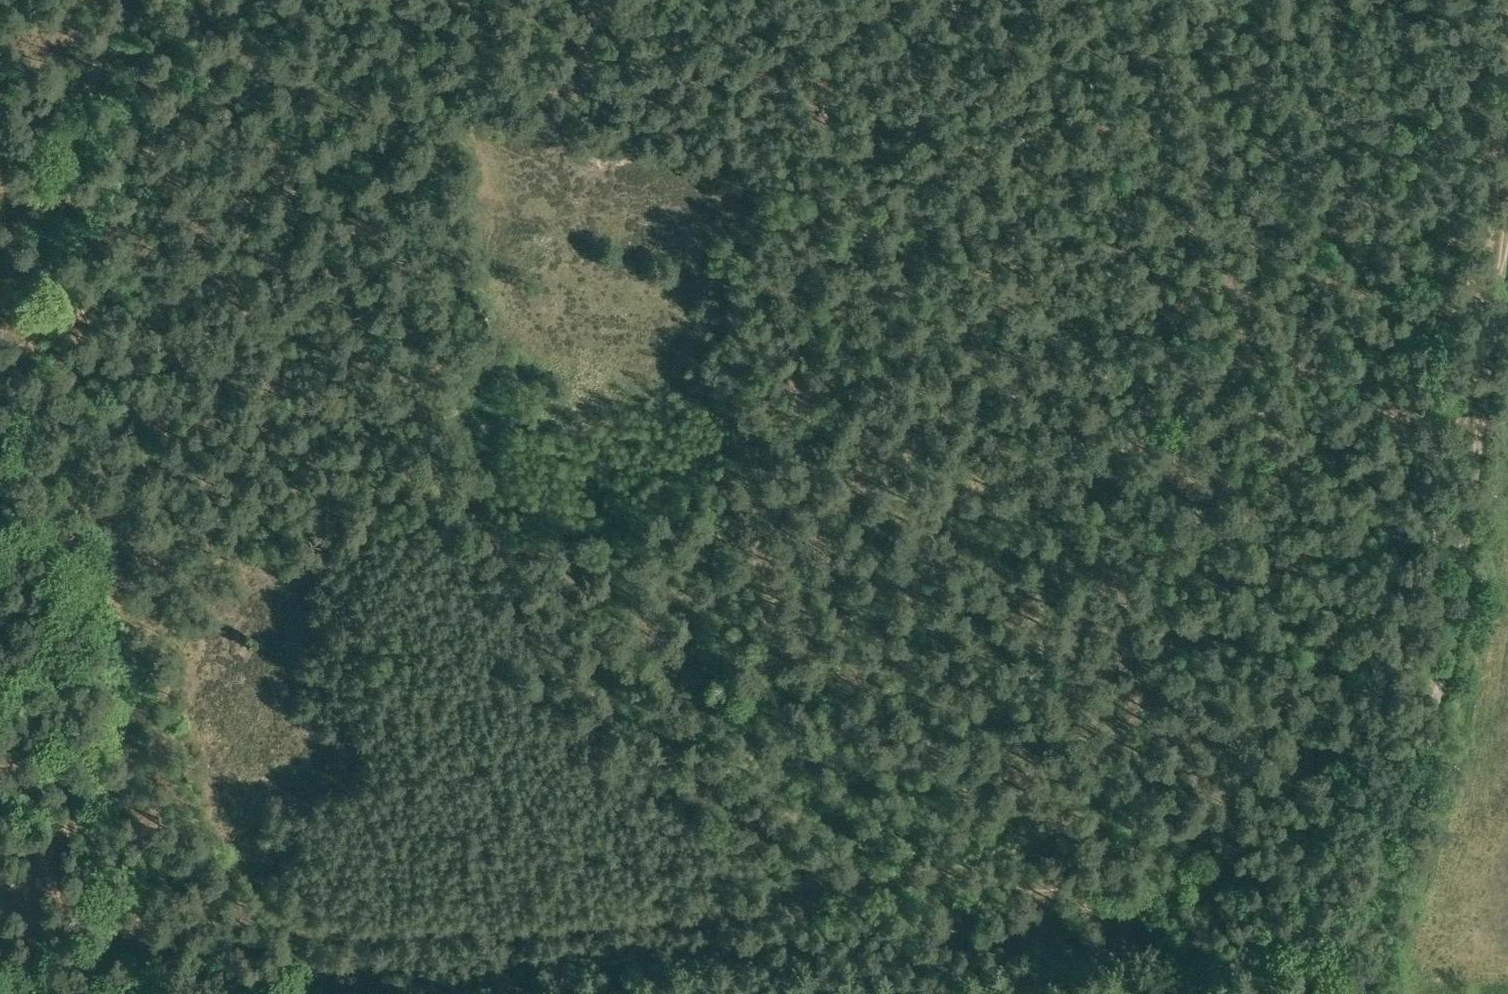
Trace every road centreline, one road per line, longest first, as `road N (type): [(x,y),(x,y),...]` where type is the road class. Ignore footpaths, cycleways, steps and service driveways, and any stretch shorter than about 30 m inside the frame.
road 1 (track): [(1507,192),(1445,640),(1414,777),(1374,890)]
road 2 (track): [(109,0),(0,351)]

